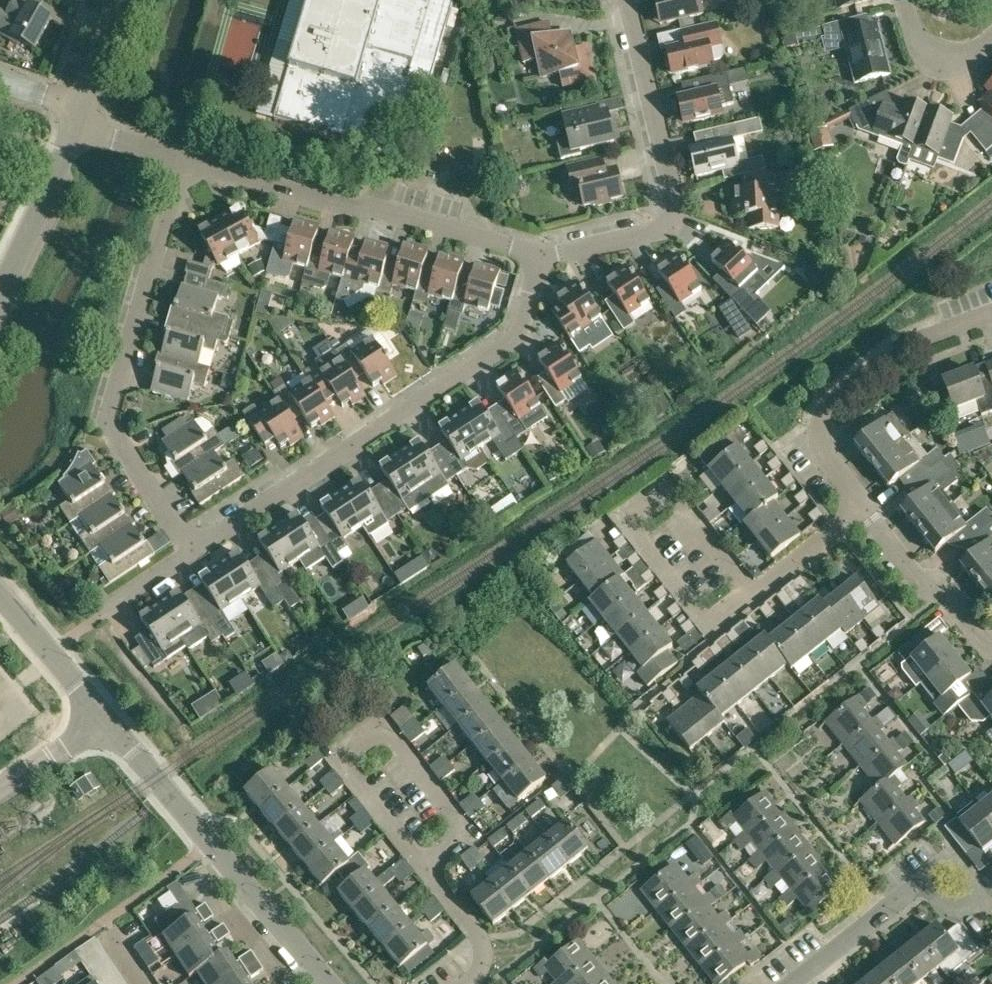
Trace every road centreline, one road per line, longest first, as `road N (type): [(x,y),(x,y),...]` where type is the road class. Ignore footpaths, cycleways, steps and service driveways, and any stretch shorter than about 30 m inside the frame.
road 1 (residential): [(198,544),(498,345),(527,312),(545,249)]
road 2 (residential): [(198,544),(114,432),(114,397),(188,162)]
road 3 (residential): [(188,162),(545,249)]
road 4 (residential): [(429,868),(336,753),(380,719),(473,835)]
road 5 (residential): [(331,983),(105,721)]
road 6 (residential): [(545,249),(617,234),(671,201),(624,0)]
road 7 (residential): [(754,593),(673,484),(628,517),(710,627)]
road 8 (residential): [(863,508),(817,434),(828,403),(904,347),(991,315)]
road 9 (residential): [(793,983),(920,886),(976,895),(991,881)]
road 10 (residential): [(991,639),(973,635),(936,581),(918,578),(863,508)]
road 11 (residential): [(0,290),(77,127)]
road 12 (residential): [(105,721),(0,596)]
road 13 (residential): [(754,593),(863,508)]
road 14 (residential): [(468,983),(481,939),(429,868)]
road 15 (residential): [(903,0),(917,43),(934,55),(953,60),(991,43)]
road 16 (unclassified): [(0,788),(105,721)]

